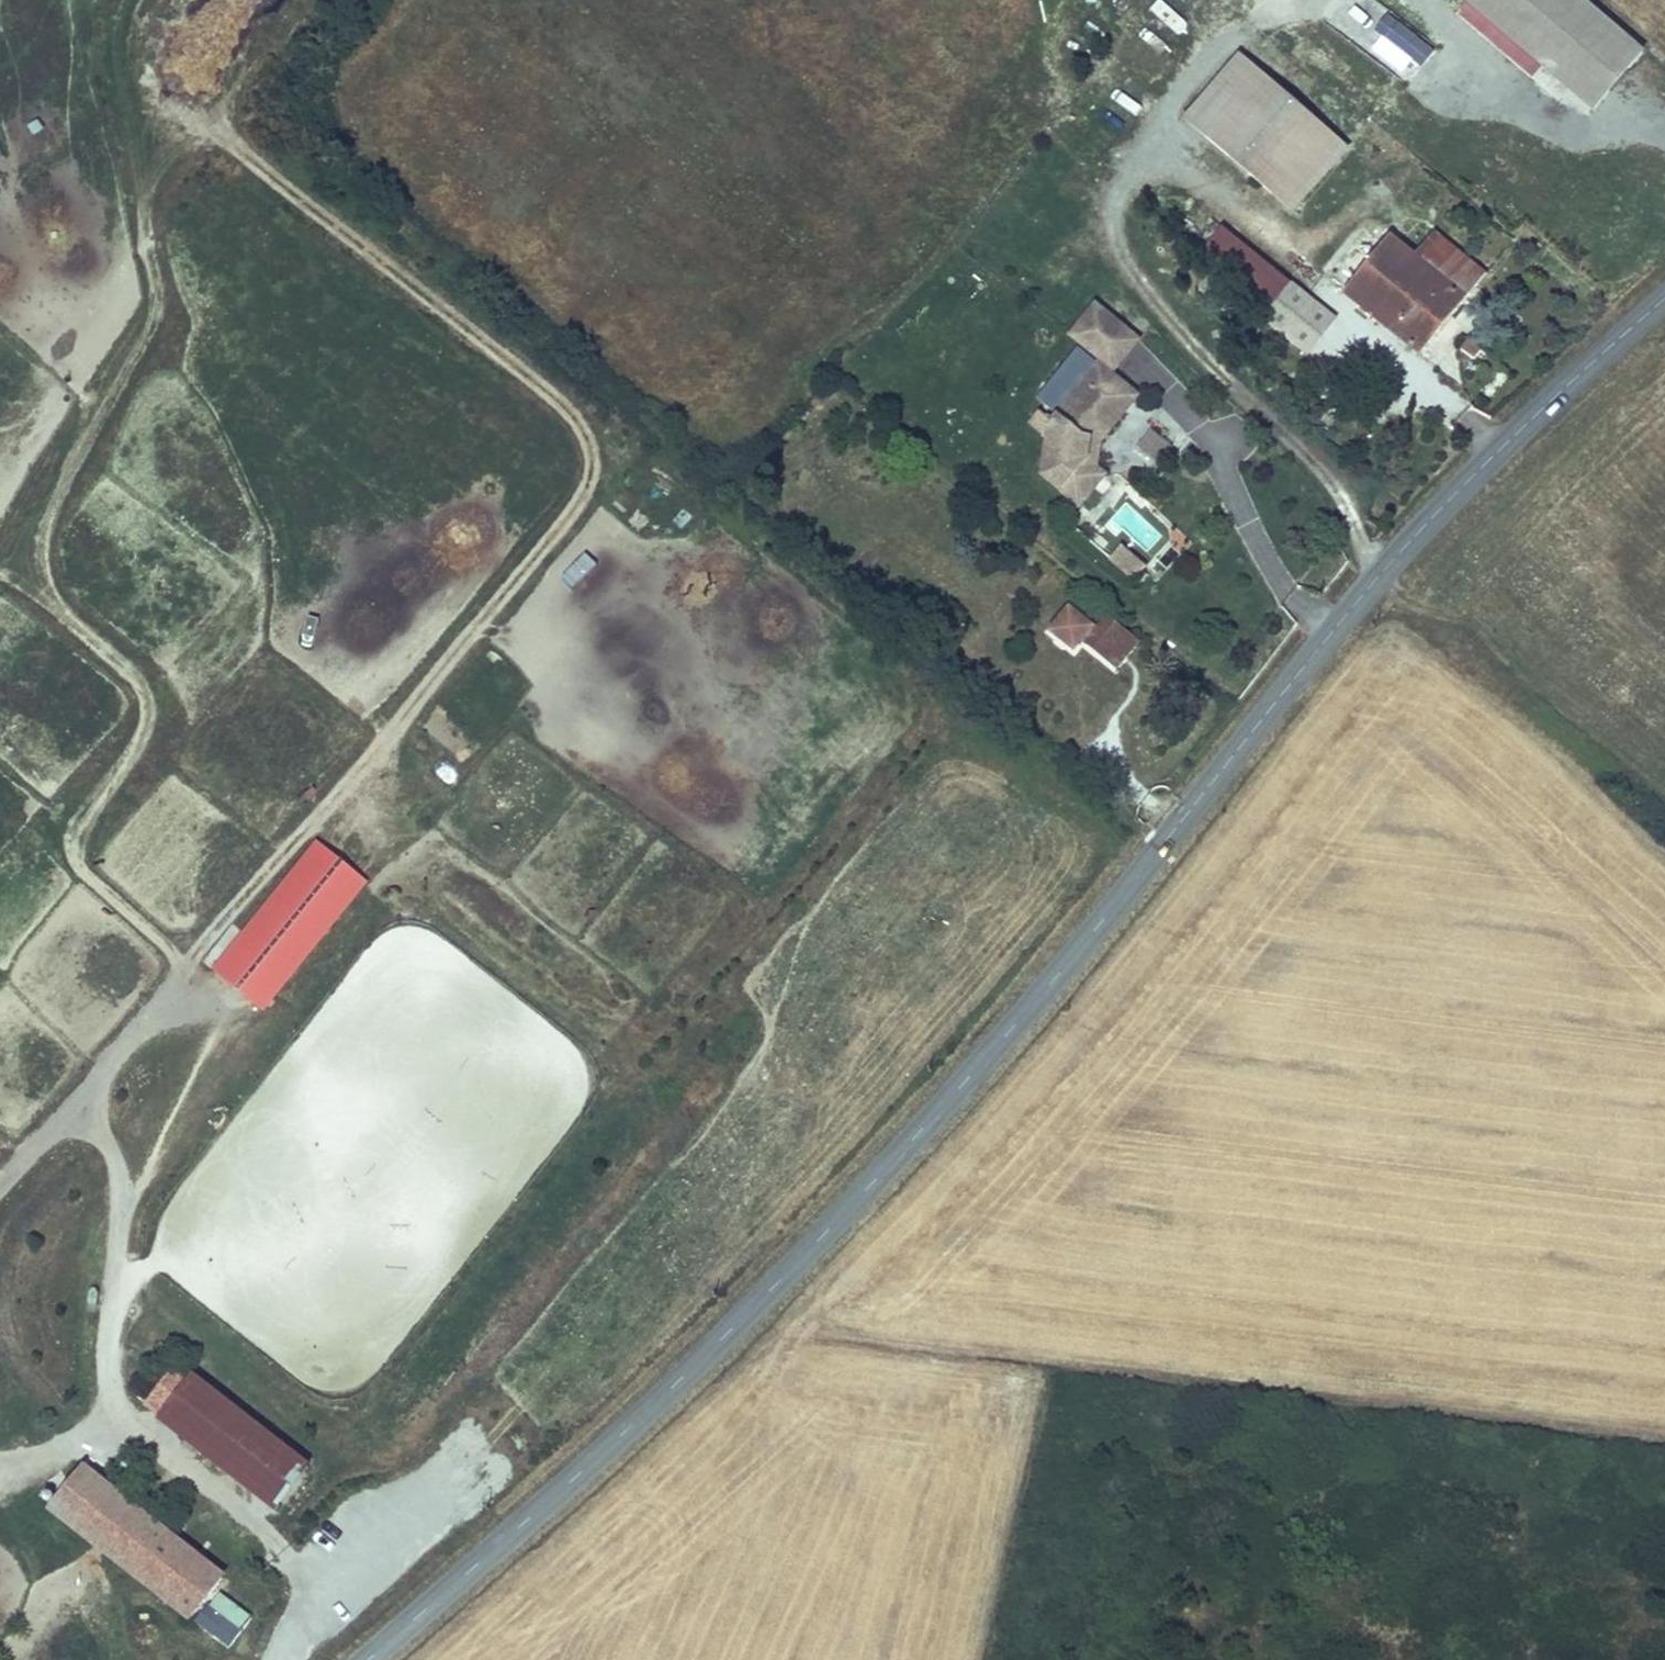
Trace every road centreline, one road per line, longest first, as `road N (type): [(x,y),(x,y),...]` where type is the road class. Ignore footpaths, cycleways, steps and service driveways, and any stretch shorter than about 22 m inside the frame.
road 1 (tertiary): [(1664,301),(1529,421),(1376,579),(1065,967),(695,1367),(362,1659)]

